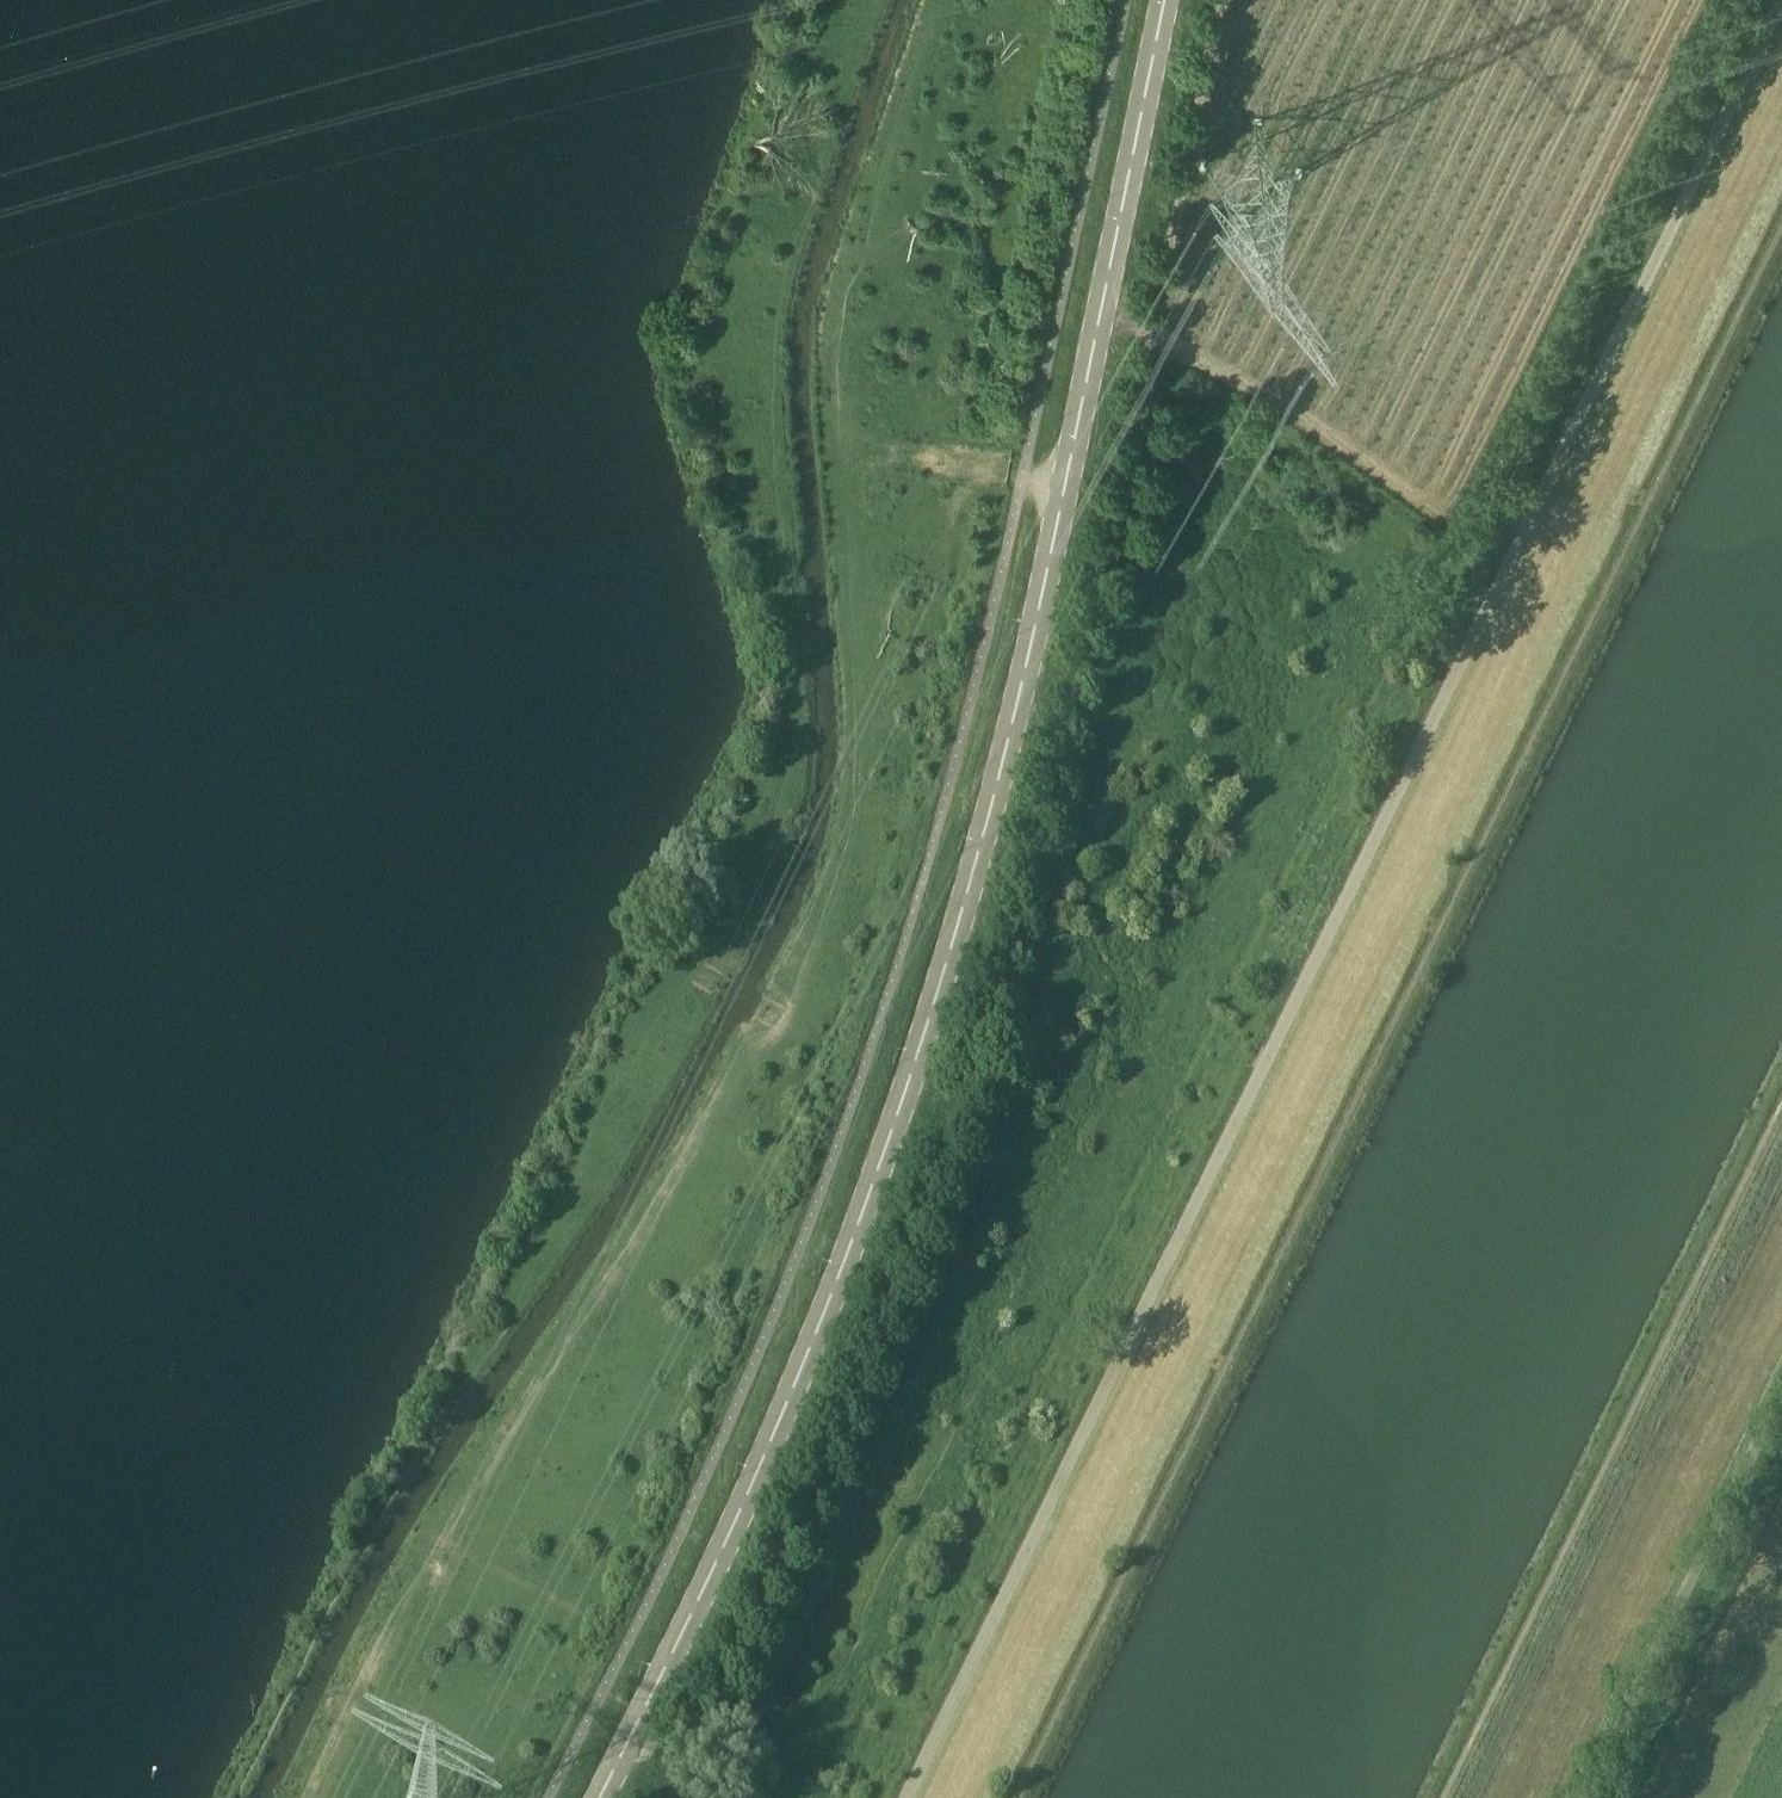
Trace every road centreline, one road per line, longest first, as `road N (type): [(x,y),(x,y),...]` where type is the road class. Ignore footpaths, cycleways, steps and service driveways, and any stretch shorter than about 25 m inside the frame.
road 1 (unclassified): [(904,1797),(1775,0)]
road 2 (tertiary): [(604,1797),(759,1490),(861,1231),(971,901),(1080,435),(1168,0)]
road 3 (unclassified): [(1589,1797),(1781,1403)]

